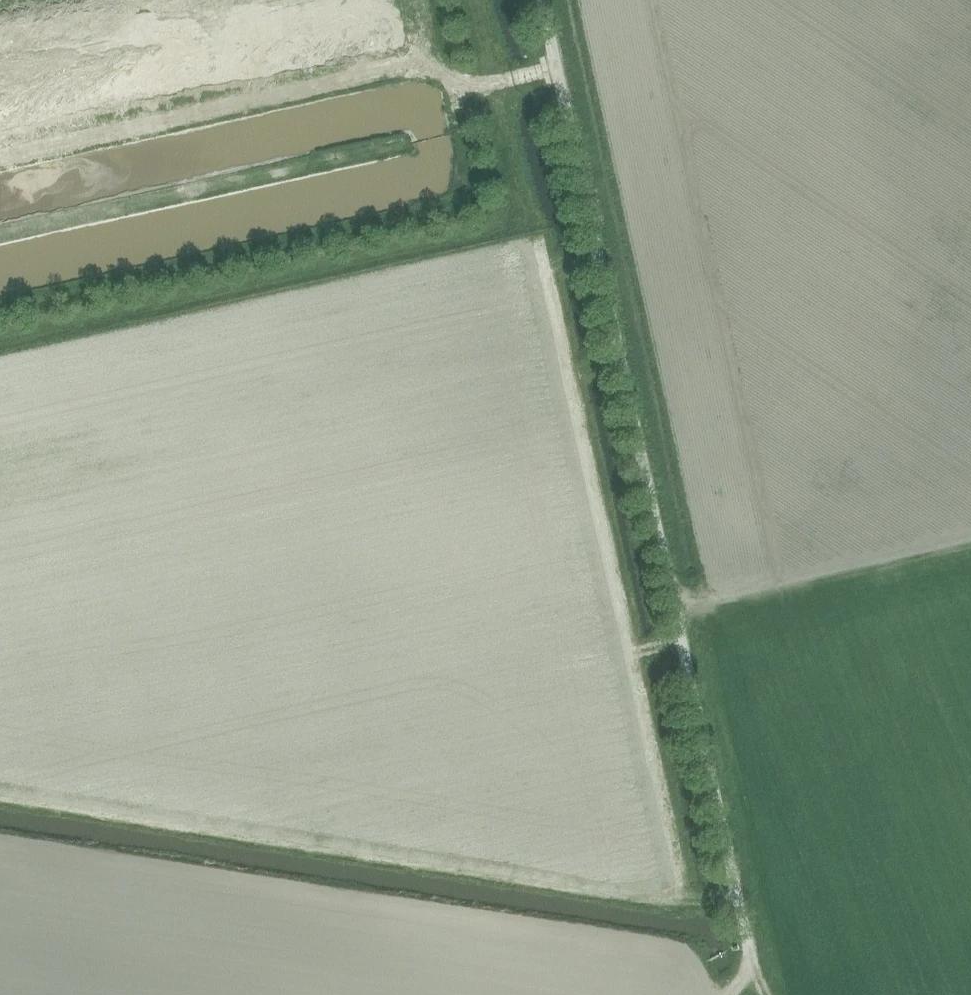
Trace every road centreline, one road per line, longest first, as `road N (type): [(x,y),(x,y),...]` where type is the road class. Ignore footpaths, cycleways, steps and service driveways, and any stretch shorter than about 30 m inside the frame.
road 1 (unclassified): [(753,964),(536,0)]
road 2 (track): [(740,901),(717,910),(0,796)]

